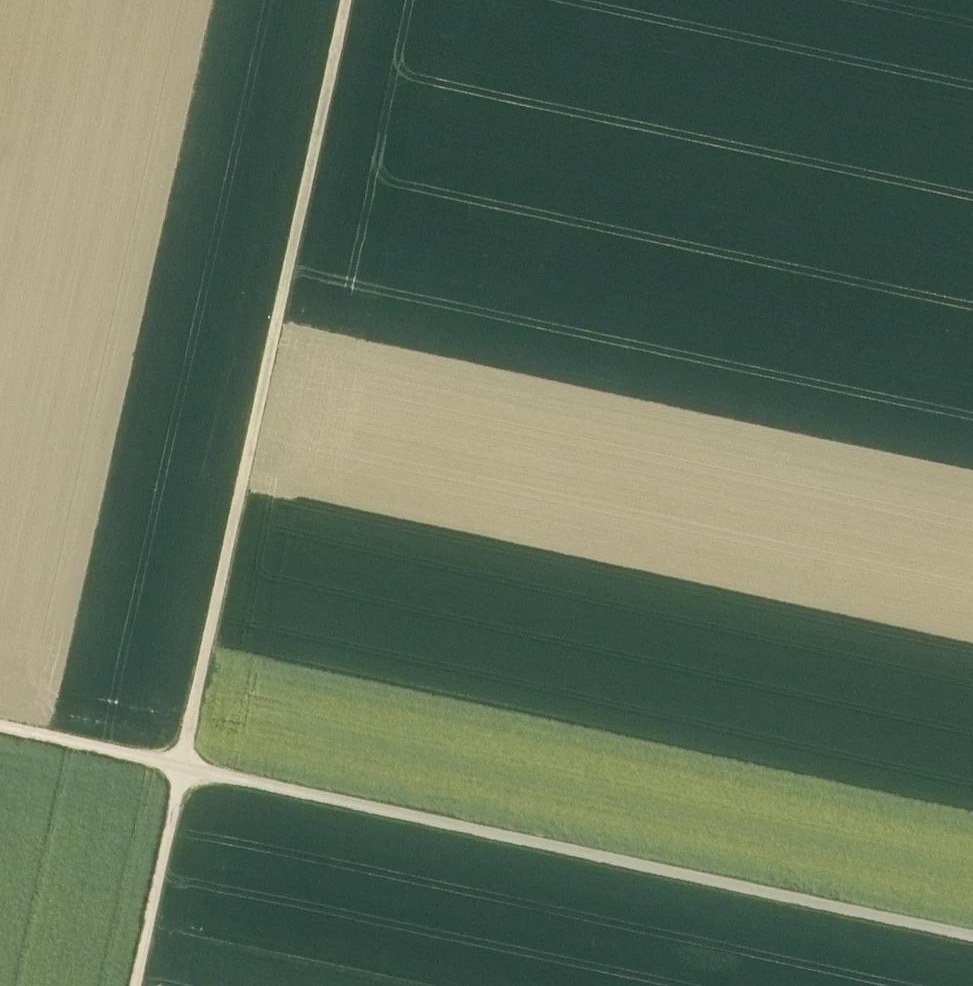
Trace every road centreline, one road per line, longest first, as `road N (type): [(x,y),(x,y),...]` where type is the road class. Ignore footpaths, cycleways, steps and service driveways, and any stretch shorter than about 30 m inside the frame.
road 1 (track): [(136,985),(346,0)]
road 2 (track): [(972,937),(0,727)]

